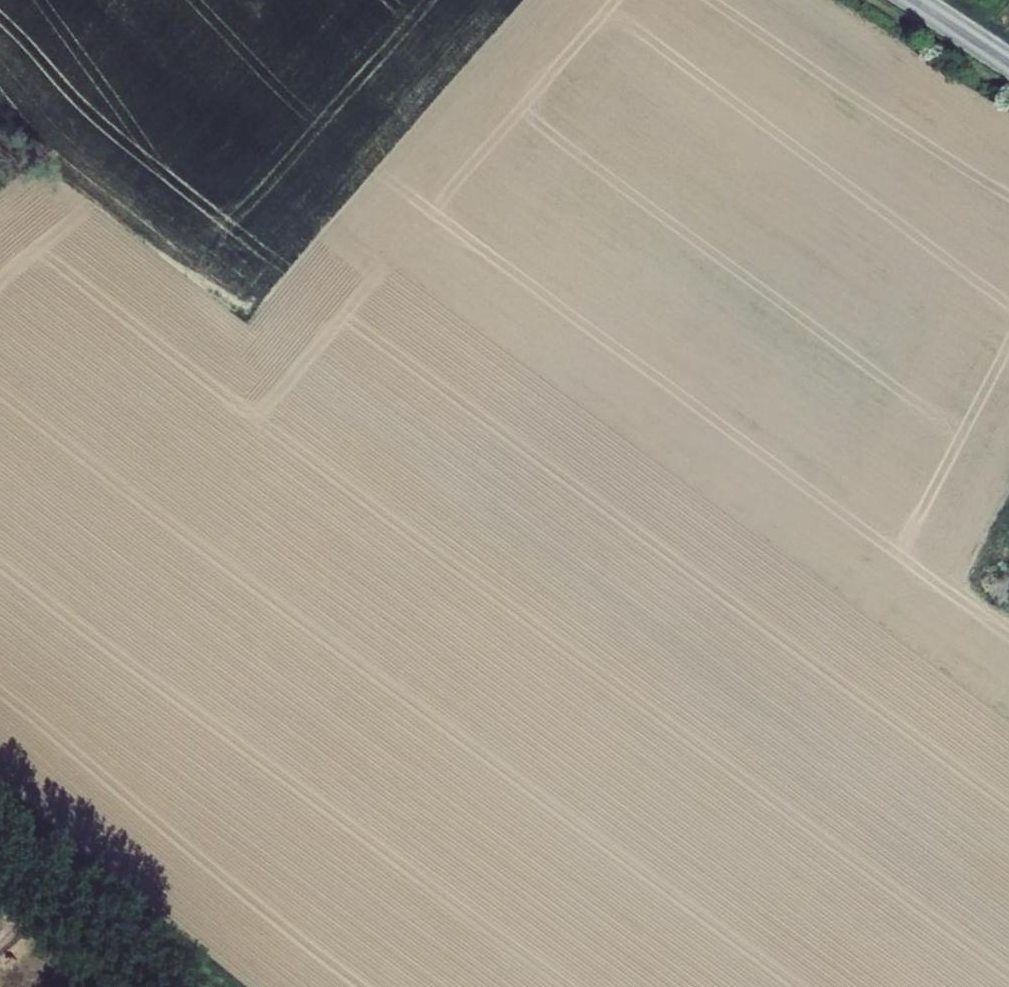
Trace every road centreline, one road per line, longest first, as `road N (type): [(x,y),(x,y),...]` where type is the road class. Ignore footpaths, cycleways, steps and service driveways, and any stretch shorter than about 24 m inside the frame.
road 1 (unclassified): [(0,832),(190,986)]

